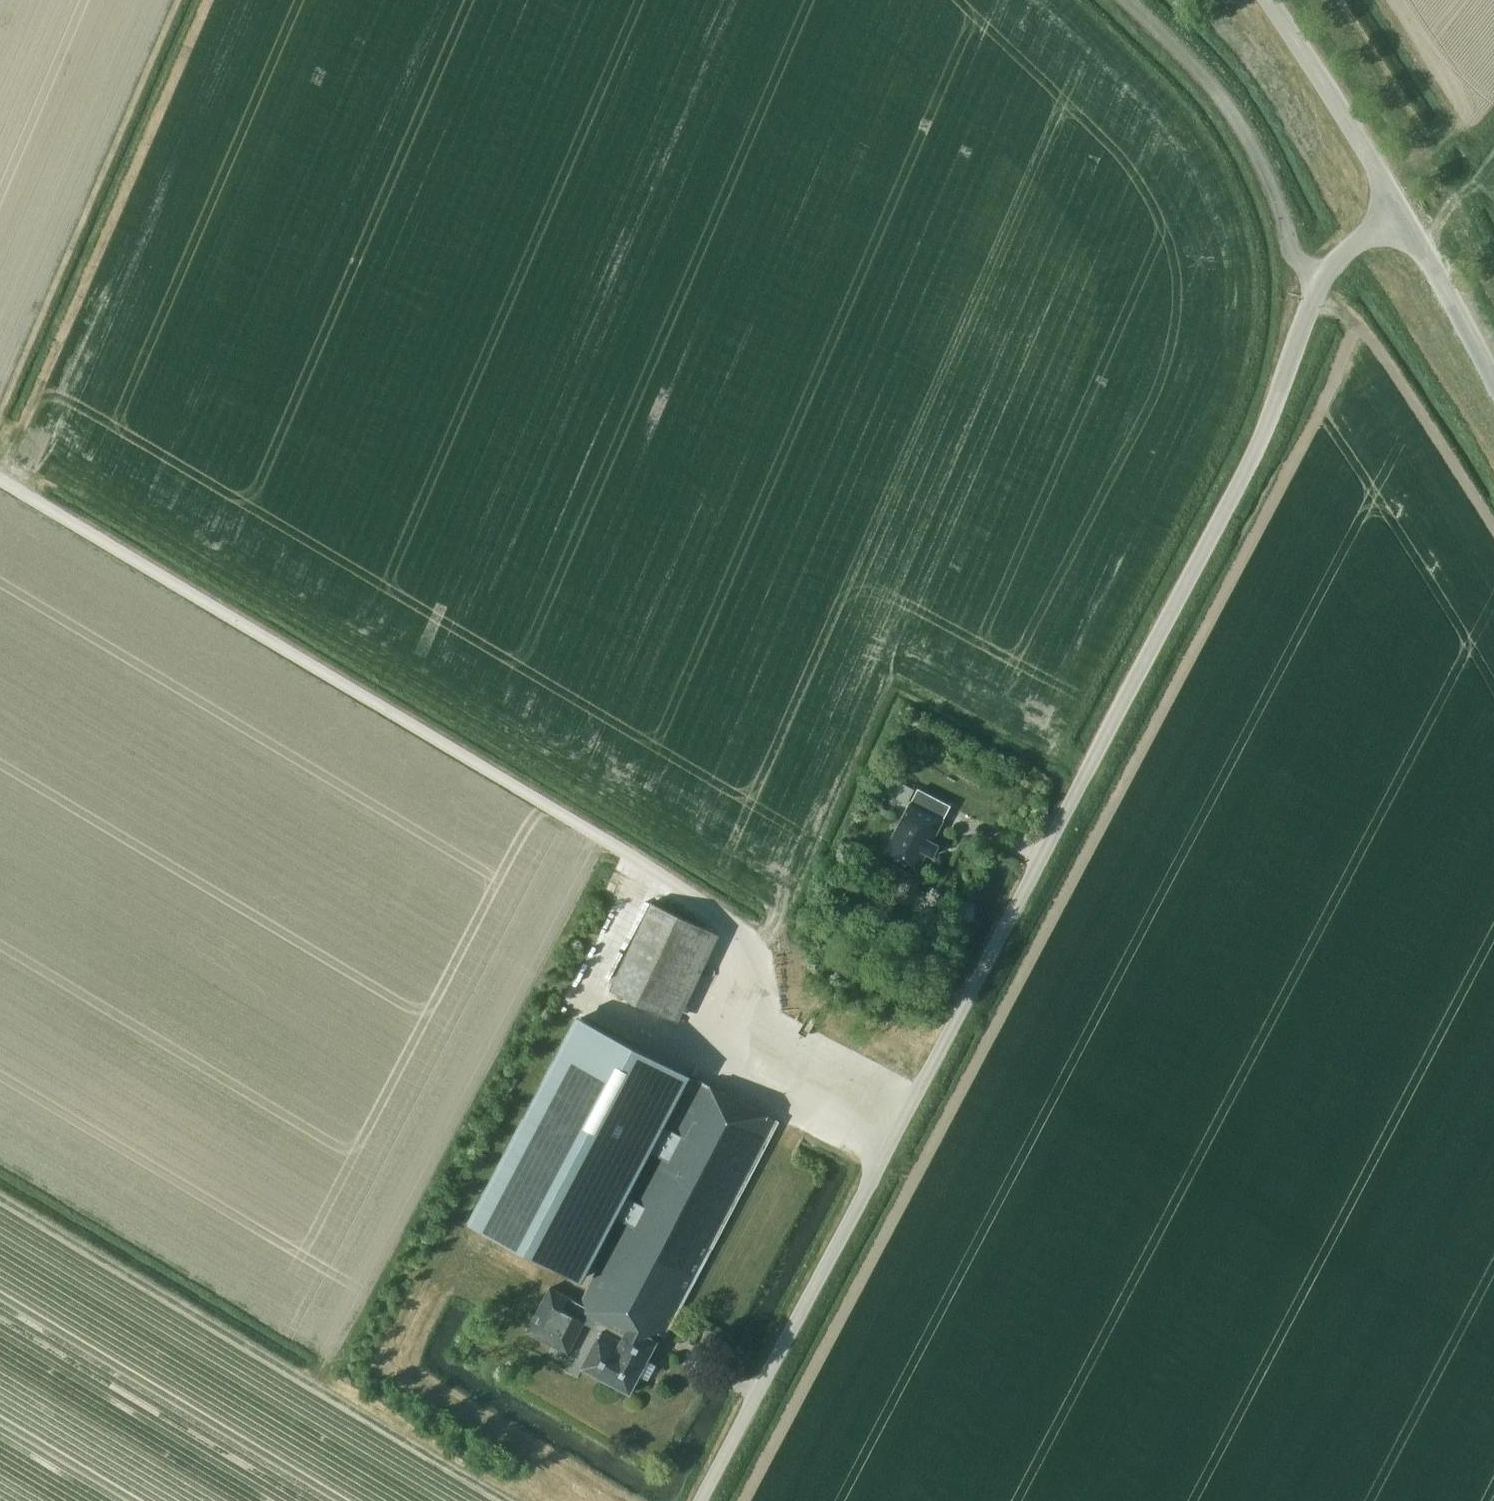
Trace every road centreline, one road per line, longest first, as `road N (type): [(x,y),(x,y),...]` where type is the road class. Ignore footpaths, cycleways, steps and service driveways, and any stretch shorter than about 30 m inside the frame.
road 1 (unclassified): [(699,1500),(1275,414),(1293,339),(1320,286)]
road 2 (unclassified): [(1320,286),(1289,251),(1272,199),(1223,106),(1122,0)]
road 3 (unclassified): [(1396,217),(1258,0)]
road 4 (unclassified): [(1493,395),(1396,217)]

